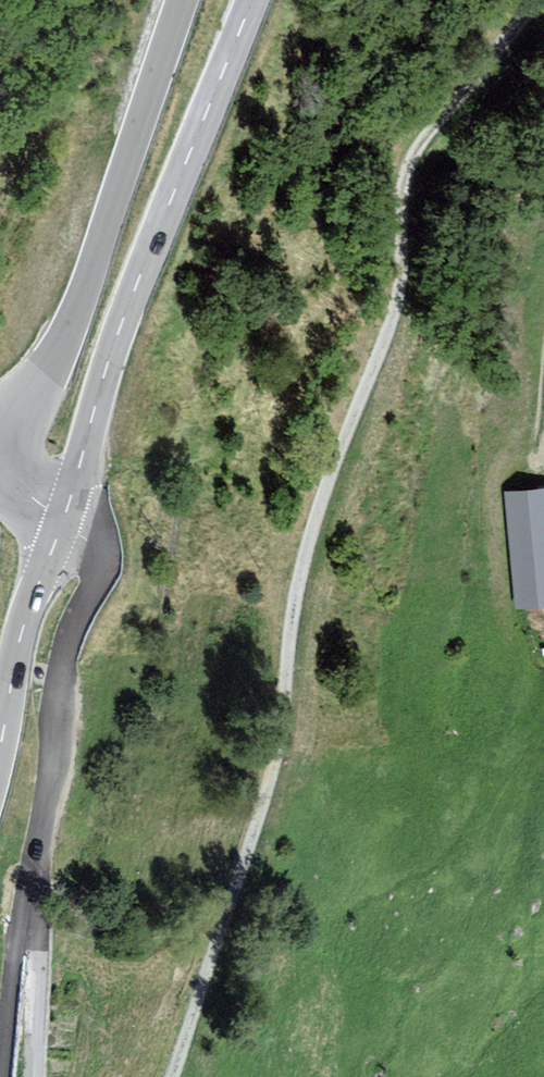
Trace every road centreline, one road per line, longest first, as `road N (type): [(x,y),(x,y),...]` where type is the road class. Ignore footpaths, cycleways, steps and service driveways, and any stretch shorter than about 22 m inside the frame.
road 1 (track): [(541,0),(411,173),(398,304),(315,541),(269,792),(177,1076)]
road 2 (unclassified): [(63,521),(13,477),(4,435),(69,330),(181,0)]
road 3 (tertiary): [(63,521),(120,329),(252,0)]
road 4 (unclassified): [(63,521),(89,537),(98,572),(66,646),(57,740),(26,894)]
road 5 (tertiary): [(0,745),(24,622),(63,521)]
road 6 (unclassified): [(26,894),(40,943),(34,1076)]
road 7 (unclassified): [(26,894),(2,1076)]

